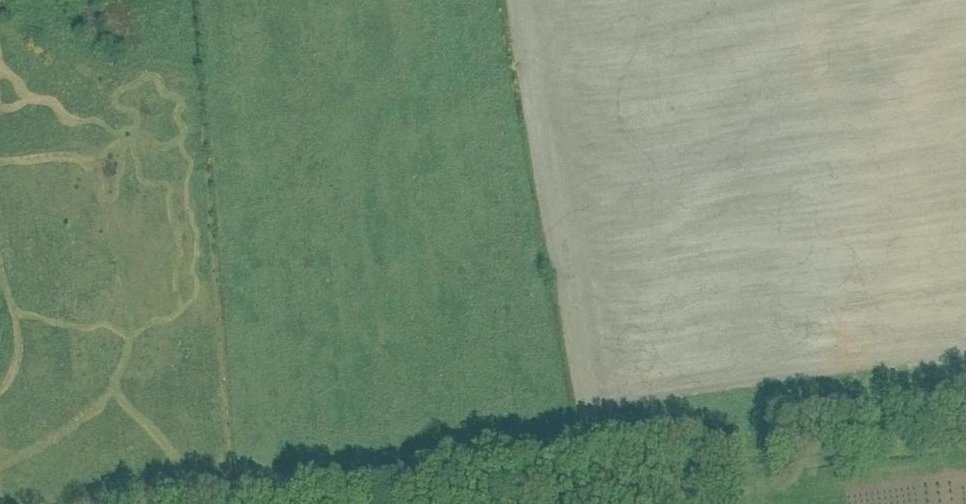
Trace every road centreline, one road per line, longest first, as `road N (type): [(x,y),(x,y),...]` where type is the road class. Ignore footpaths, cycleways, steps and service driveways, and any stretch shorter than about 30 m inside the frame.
road 1 (track): [(965,425),(742,460),(724,481),(726,503)]

